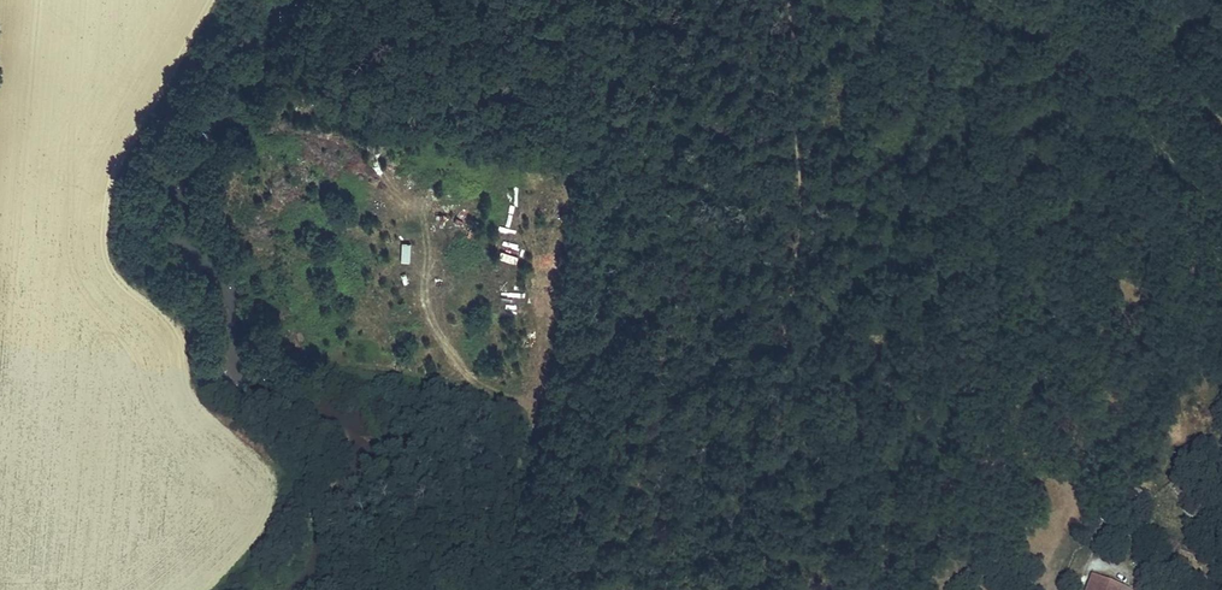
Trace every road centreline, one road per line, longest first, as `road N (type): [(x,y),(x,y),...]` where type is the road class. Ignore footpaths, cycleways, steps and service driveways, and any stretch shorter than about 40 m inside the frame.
road 1 (track): [(436,589),(533,448),(534,408),(474,378),(443,341),(431,246)]

